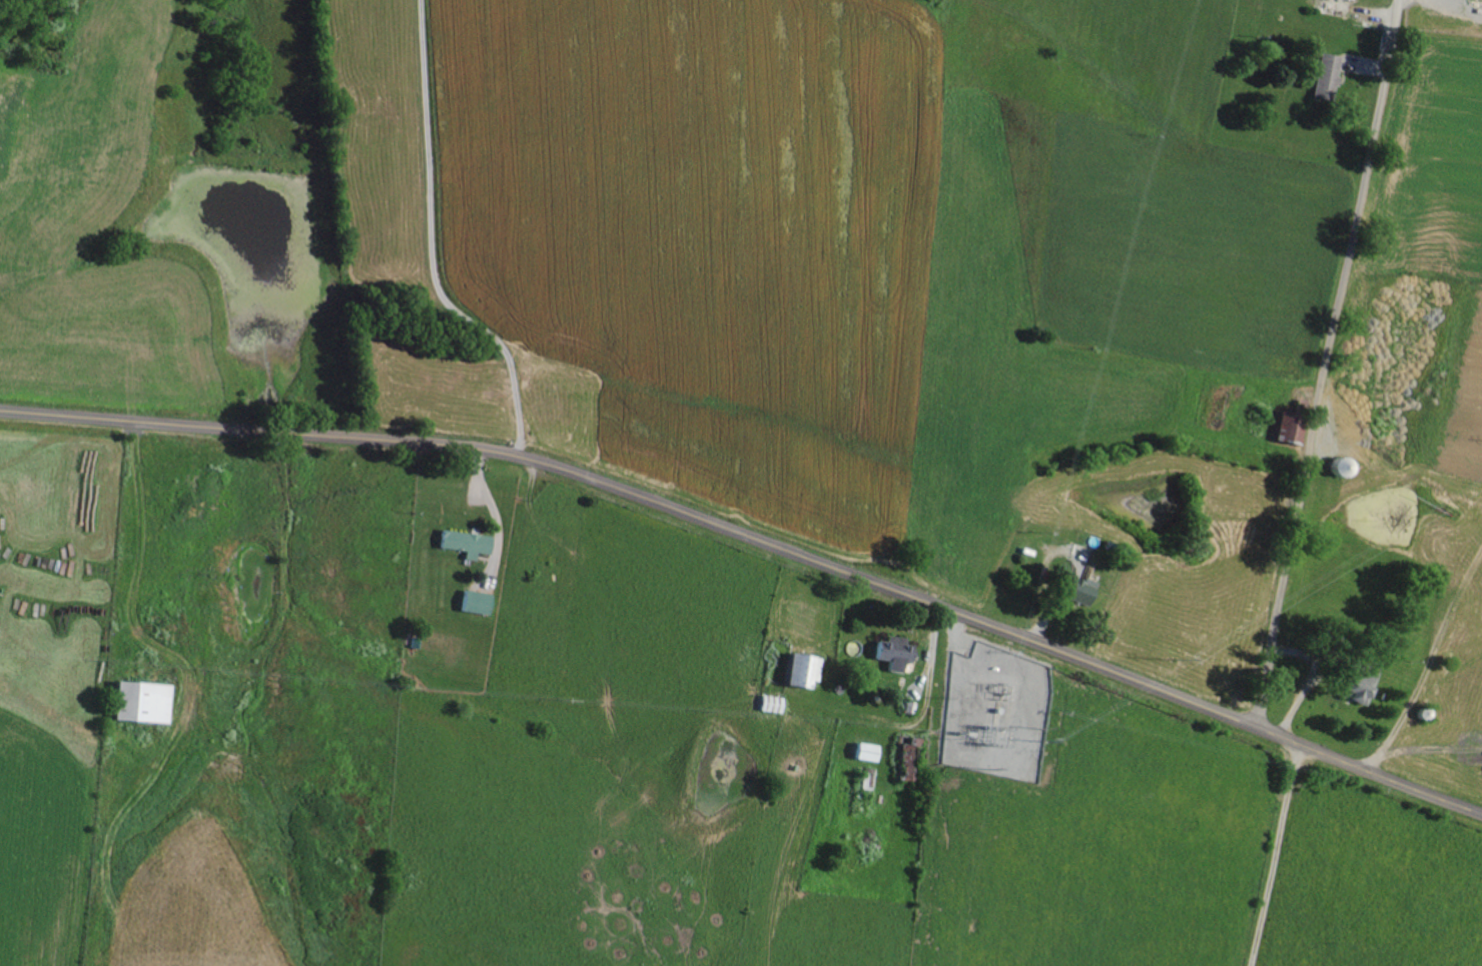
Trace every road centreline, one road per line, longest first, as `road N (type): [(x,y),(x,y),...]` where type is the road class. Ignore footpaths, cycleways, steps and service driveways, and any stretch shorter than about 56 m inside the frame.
road 1 (secondary): [(1481,814),(543,463),(444,444),(0,410)]
road 2 (residential): [(1261,729),(1399,0)]

